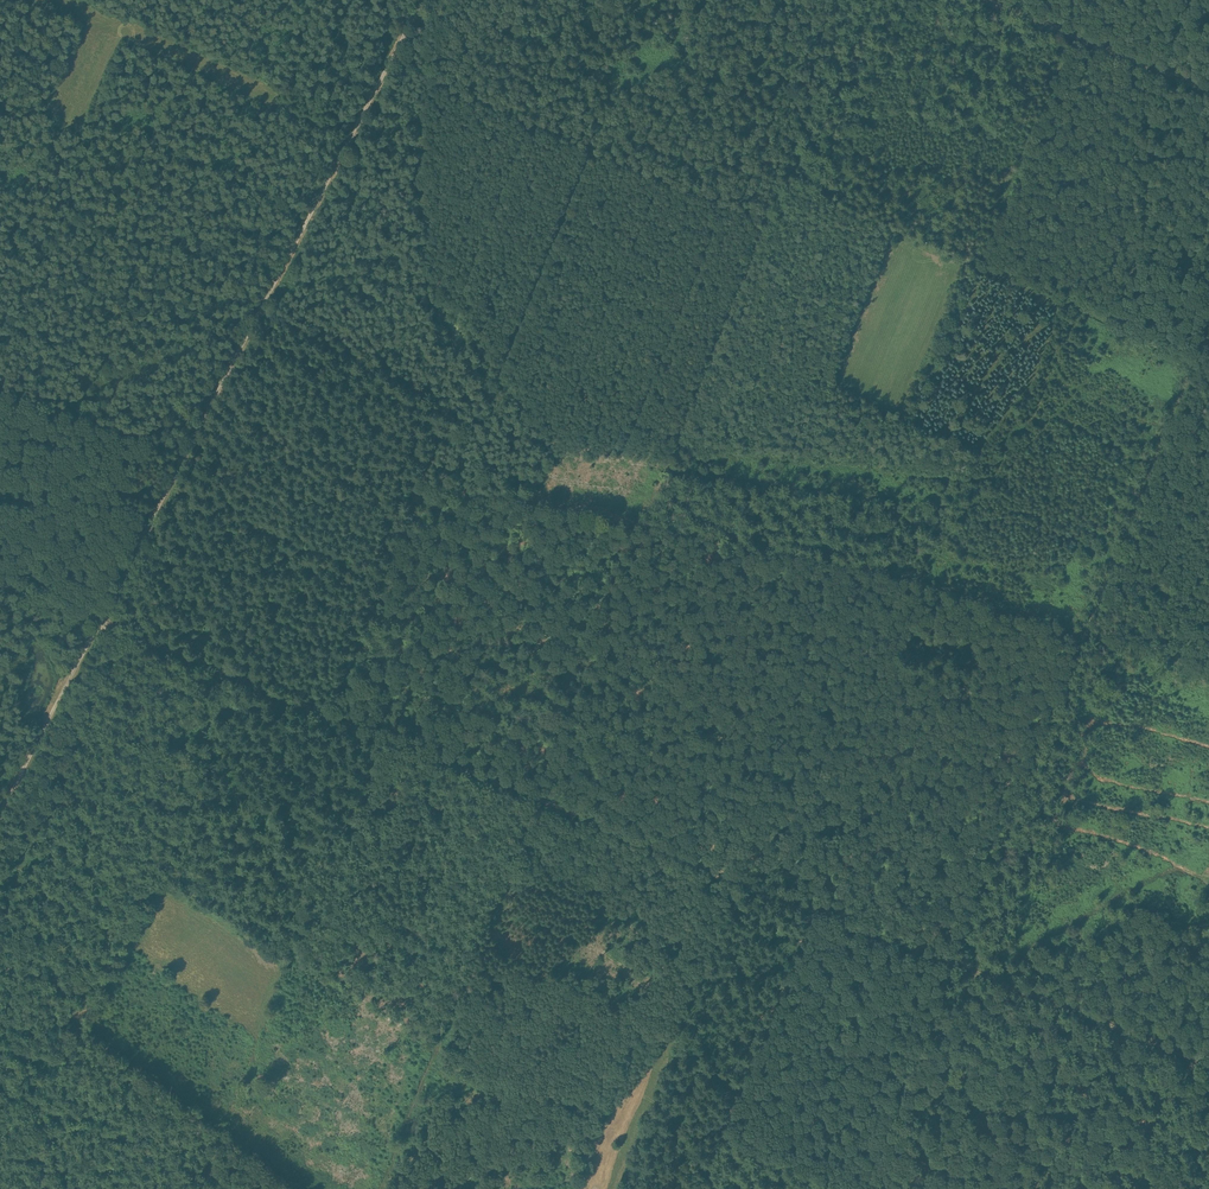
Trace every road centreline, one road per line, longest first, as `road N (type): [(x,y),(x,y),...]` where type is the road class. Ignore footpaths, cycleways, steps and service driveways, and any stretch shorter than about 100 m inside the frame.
road 1 (track): [(261,310),(418,385),(517,499),(864,570),(1086,635)]
road 2 (track): [(531,795),(853,0)]
road 3 (track): [(99,623),(422,0)]
road 4 (track): [(952,962),(1208,321)]
road 5 (track): [(531,795),(99,623)]
road 6 (track): [(952,962),(531,795)]
road 7 (track): [(376,1188),(531,795)]
road 8 (track): [(0,957),(298,1188)]
road 9 (track): [(321,711),(413,480),(517,499)]
road 10 (track): [(467,769),(473,726),(460,694),(517,541),(517,499)]
road 11 (track): [(1208,1063),(952,962)]
road 12 (track): [(978,0),(1208,91)]
road 13 (track): [(861,1188),(952,962)]
road 14 (track): [(0,813),(99,623)]
road 15 (track): [(1208,673),(1086,635)]

